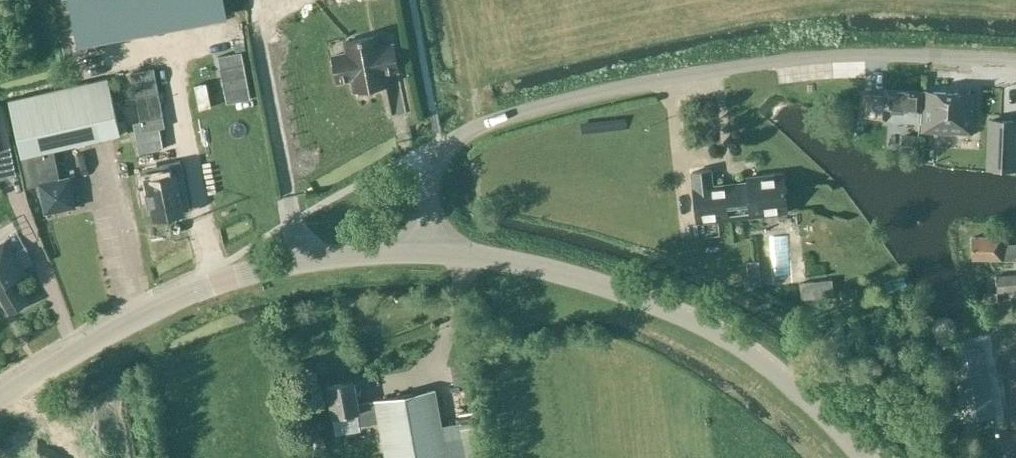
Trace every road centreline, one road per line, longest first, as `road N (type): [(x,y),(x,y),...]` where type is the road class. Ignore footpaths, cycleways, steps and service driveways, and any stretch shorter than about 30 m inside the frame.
road 1 (unclassified): [(426,252),(435,163),(463,132),(490,120),(622,86),(788,59),(1015,60)]
road 2 (tertiary): [(865,457),(786,380),(700,322),(555,271),(426,252)]
road 3 (tertiary): [(0,398),(139,316),(224,278),(314,259),(426,252)]

